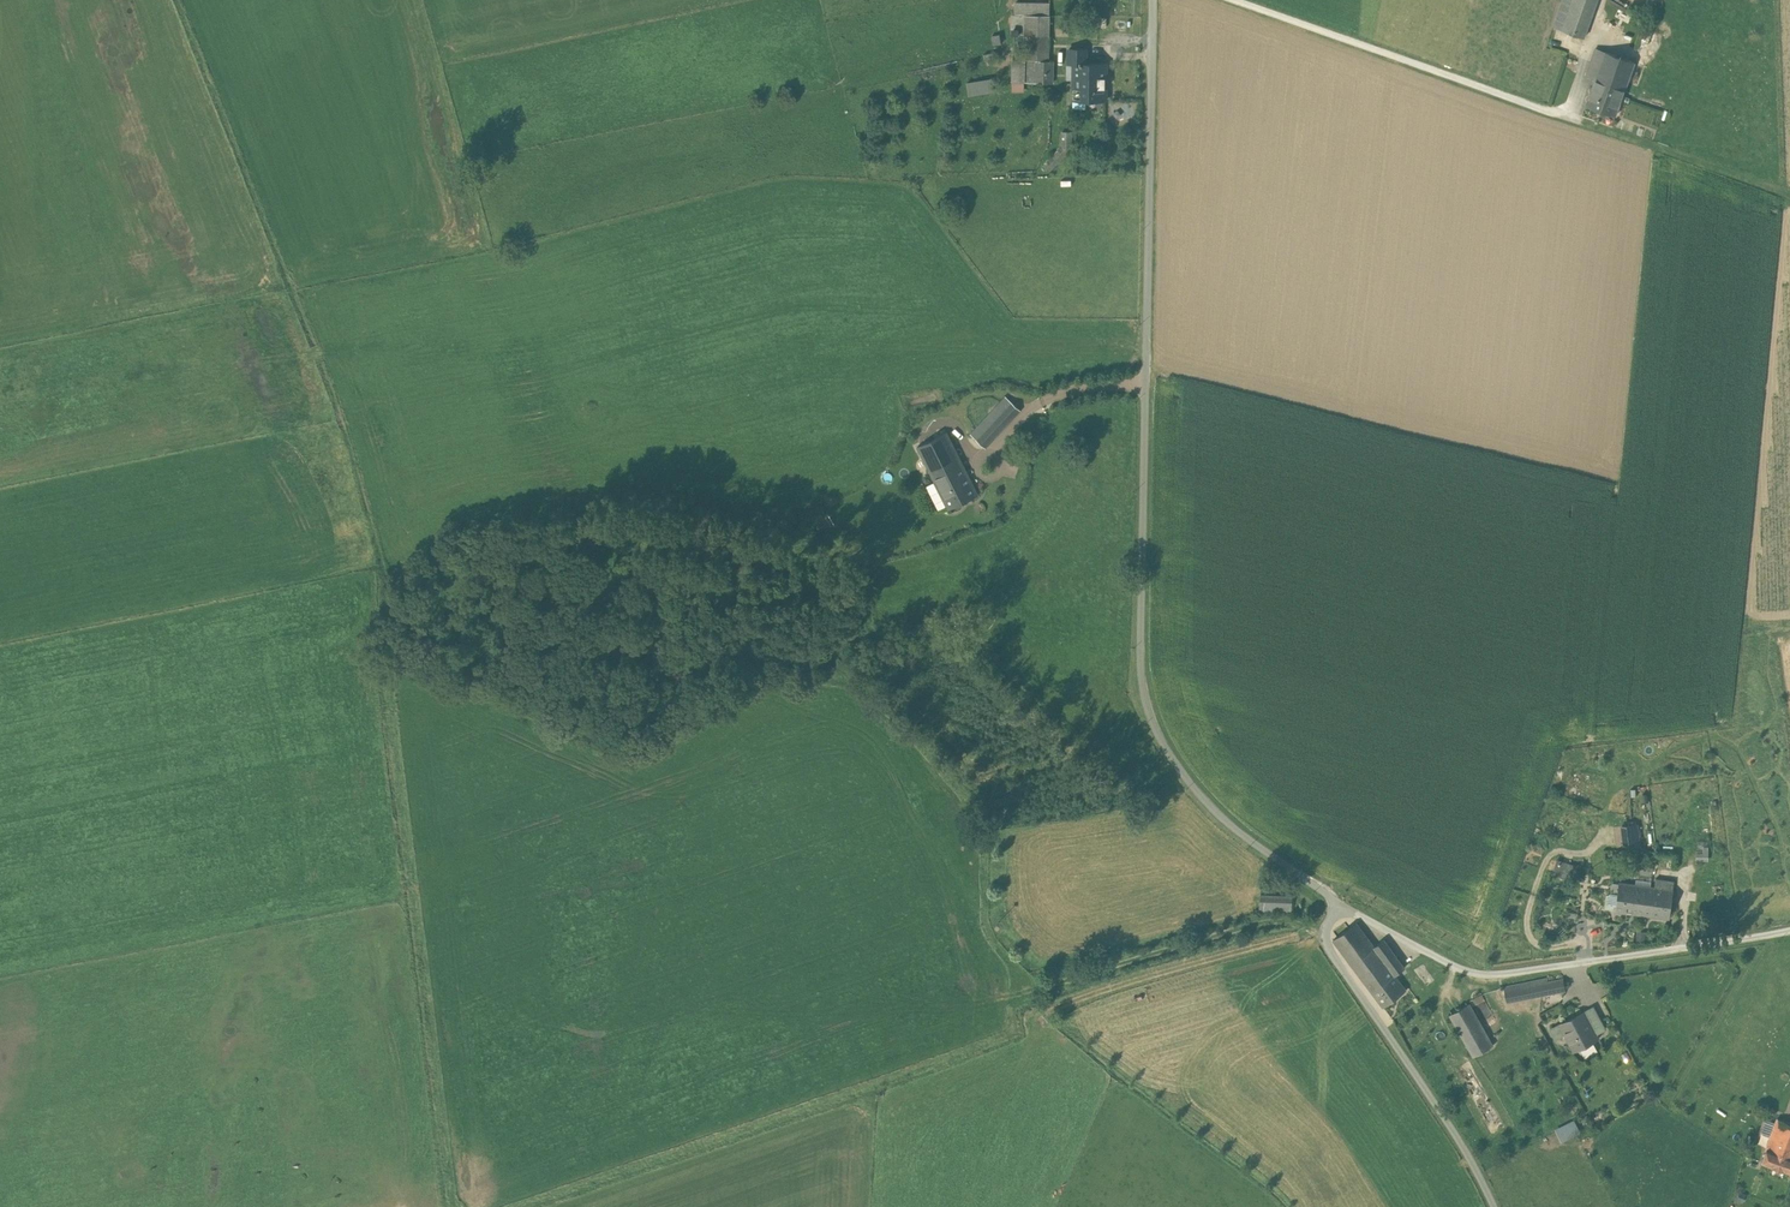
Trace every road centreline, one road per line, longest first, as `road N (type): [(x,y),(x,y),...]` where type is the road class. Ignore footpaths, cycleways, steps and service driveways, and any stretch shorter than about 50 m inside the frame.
road 1 (unclassified): [(1341,905),(1193,786),(1145,698),(1152,0)]
road 2 (unclassified): [(1789,930),(1483,976),(1441,962),(1341,905)]
road 3 (unclassified): [(1341,905),(1326,941),(1454,1130),(1493,1206)]
road 4 (track): [(1020,990),(1254,924),(1297,922),(1327,935)]
road 5 (track): [(1789,196),(1560,113)]

